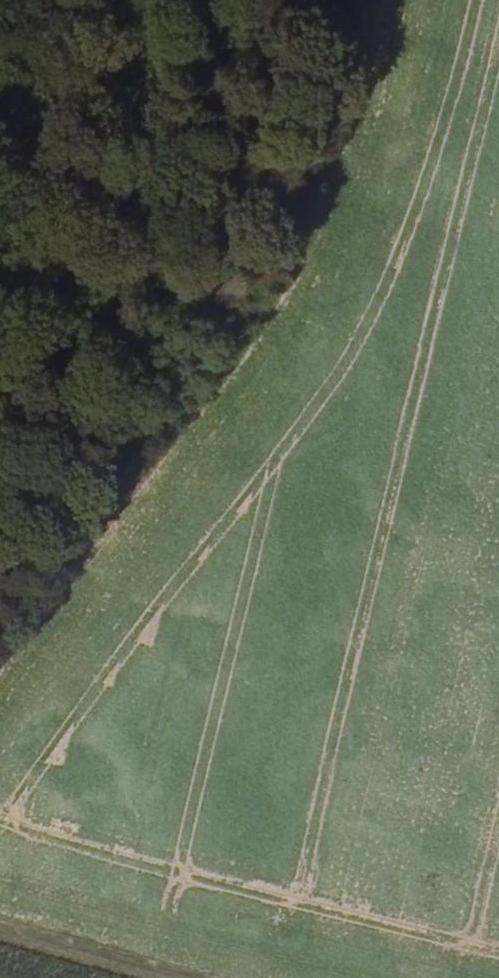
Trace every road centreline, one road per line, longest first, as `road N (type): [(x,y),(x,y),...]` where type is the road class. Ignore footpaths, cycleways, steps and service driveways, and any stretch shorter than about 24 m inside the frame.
road 1 (track): [(0,929),(197,977)]

